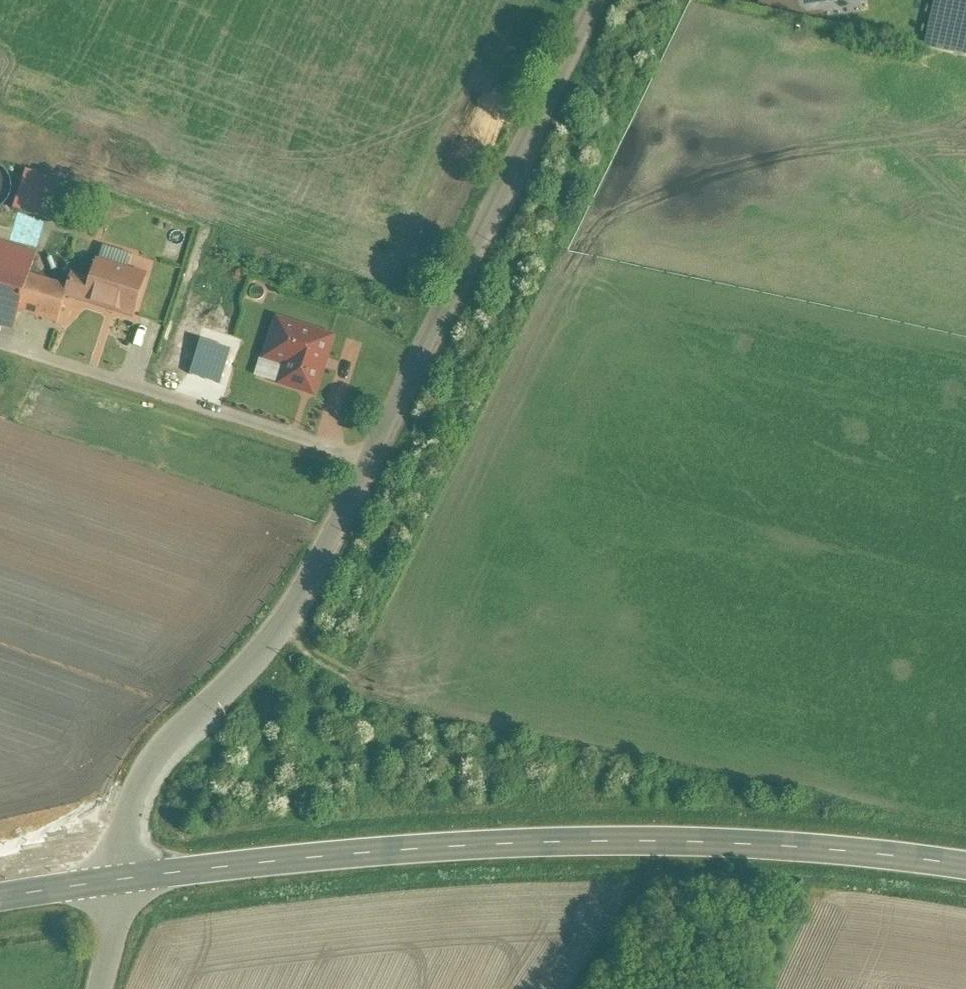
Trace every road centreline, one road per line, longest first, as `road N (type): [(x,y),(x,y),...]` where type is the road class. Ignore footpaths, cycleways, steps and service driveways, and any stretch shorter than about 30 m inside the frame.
road 1 (unclassified): [(128,879),(127,820),(144,779),(171,738),(279,630),(595,0)]
road 2 (secondary): [(965,867),(753,846),(524,844),(128,879)]
road 3 (secondary): [(128,879),(0,900)]

